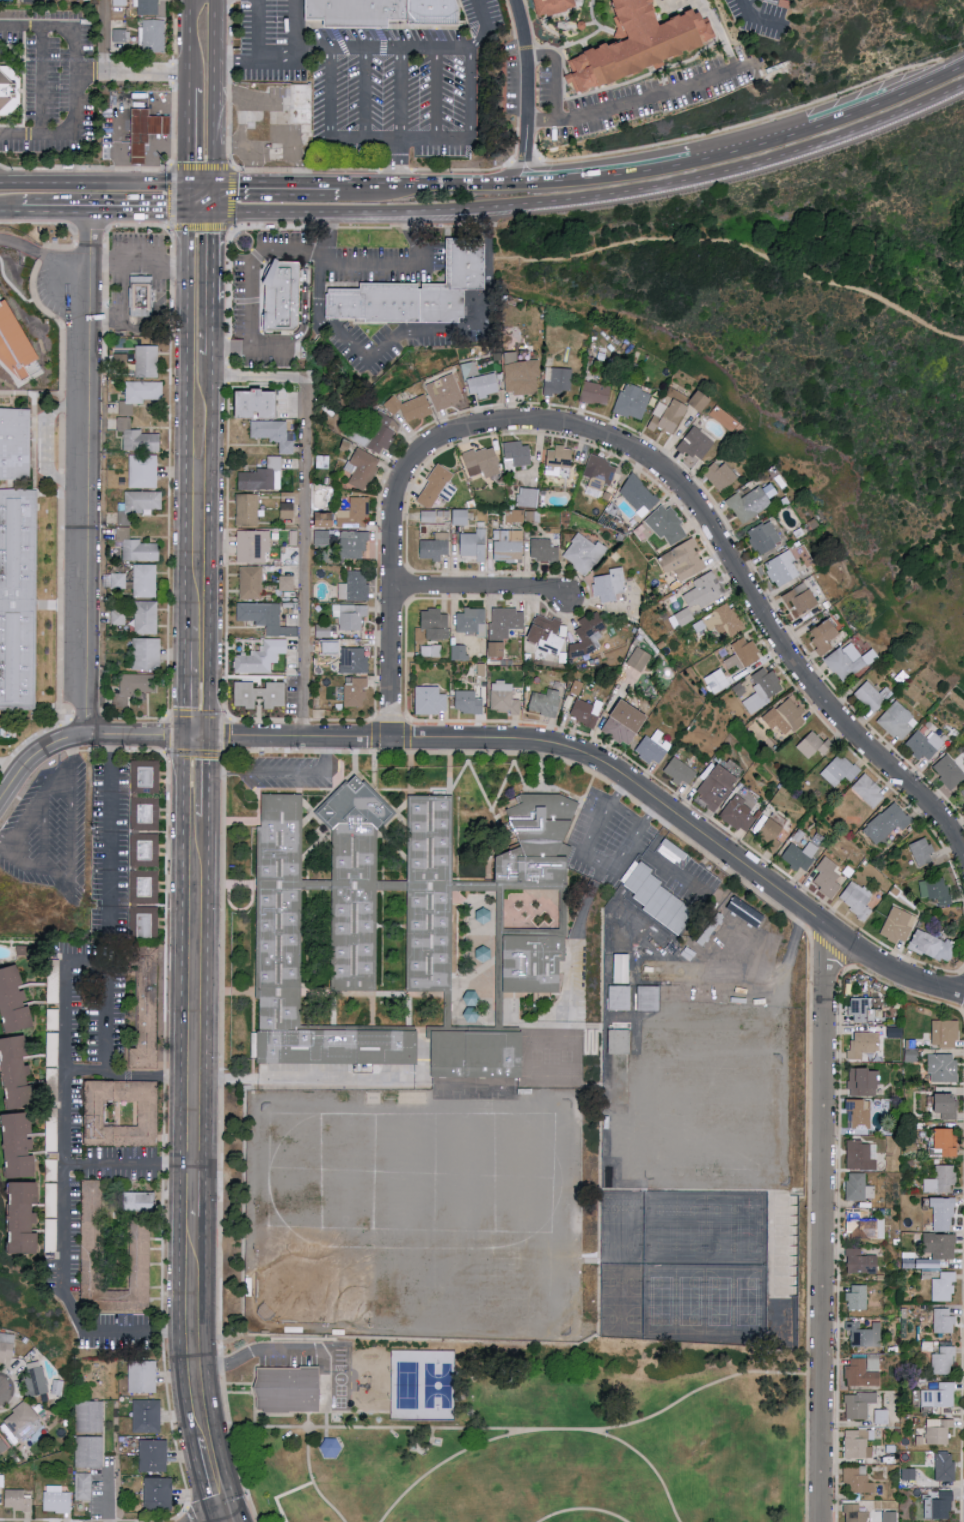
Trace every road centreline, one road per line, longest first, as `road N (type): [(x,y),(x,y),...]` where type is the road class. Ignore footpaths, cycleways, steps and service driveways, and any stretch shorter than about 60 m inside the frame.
road 1 (tertiary): [(89,738),(560,745),(629,780),(865,956),(963,998)]
road 2 (residential): [(963,850),(943,816),(843,723),(783,650),(690,493),(665,471),(627,446),(570,426),(503,425),(435,444)]
road 3 (secondary): [(184,735),(181,1337),(192,1441)]
road 4 (residential): [(825,1521),(830,931)]
road 5 (residential): [(89,738),(89,209)]
road 6 (primary): [(489,213),(671,187),(875,126),(963,87)]
road 7 (secondary): [(188,212),(184,627)]
road 8 (secondary): [(208,737),(212,357)]
road 9 (secondary): [(206,1167),(206,818)]
road 10 (residential): [(397,739),(397,492),(410,465),(435,444)]
road 11 (secondary): [(242,1519),(209,1398),(206,1217)]
road 12 (primary): [(227,213),(489,213)]
road 13 (primary): [(812,127),(671,166),(562,179)]
road 14 (primary): [(562,179),(372,188)]
road 15 (primary): [(186,187),(0,183)]
road 16 (residential): [(392,587),(564,597)]
road 17 (primary): [(21,207),(188,212)]
road 18 (primary): [(953,70),(812,127)]
road 19 (secondary): [(214,187),(215,63)]

